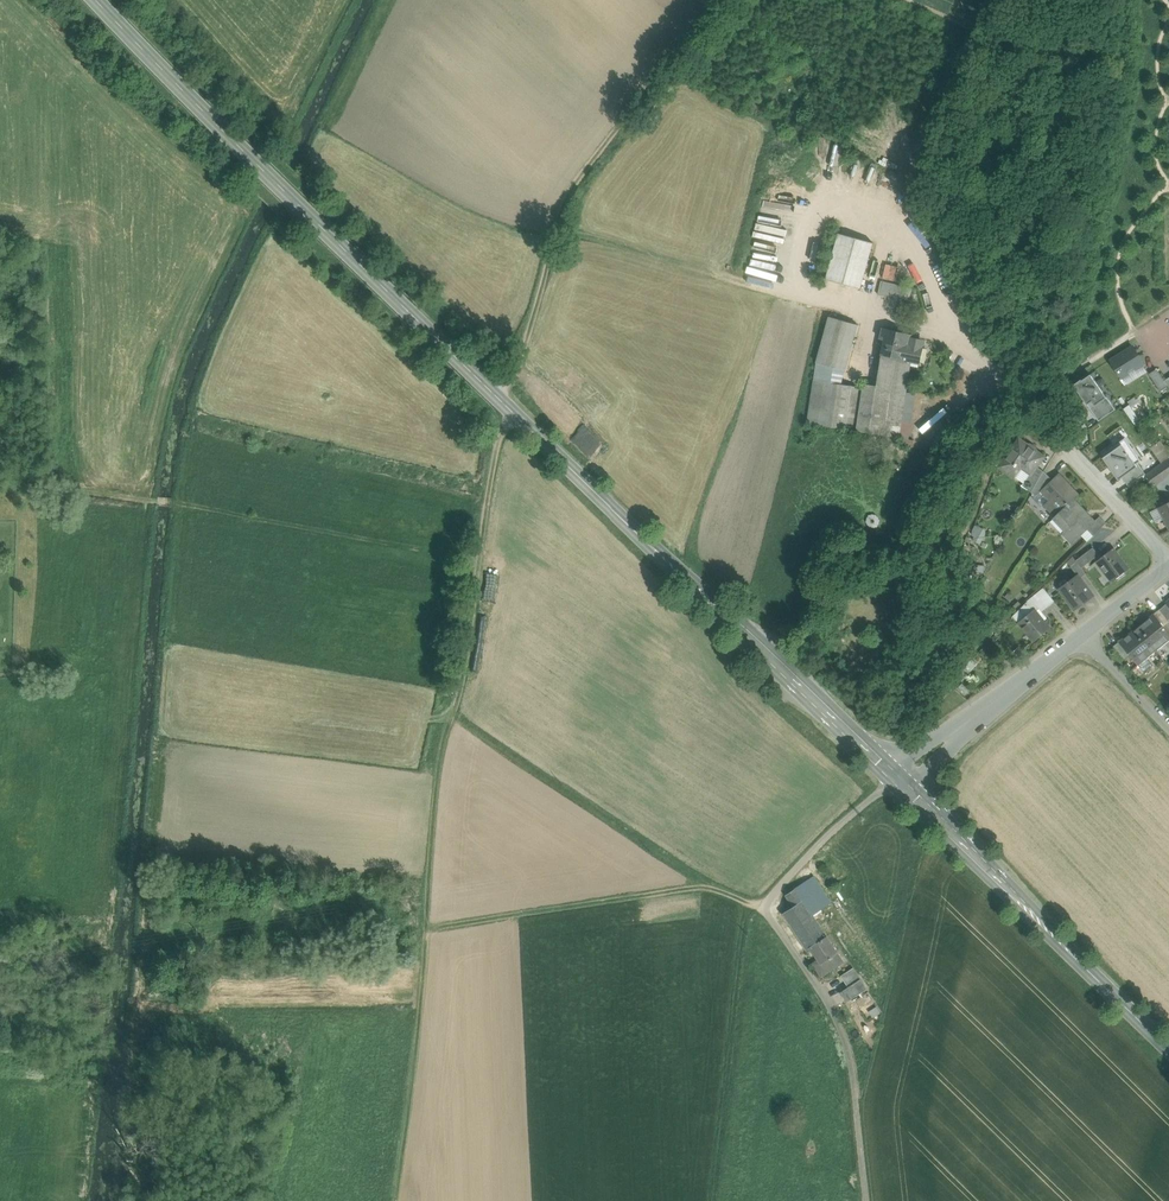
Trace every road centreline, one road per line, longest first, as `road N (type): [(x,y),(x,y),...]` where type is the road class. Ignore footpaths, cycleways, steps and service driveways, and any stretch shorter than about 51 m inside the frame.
road 1 (secondary): [(899,779),(95,0)]
road 2 (track): [(478,561),(465,676),(434,794),(416,1001),(407,1015),(390,1020),(237,1017)]
road 3 (track): [(723,0),(574,188),(515,372),(498,397)]
road 4 (residential): [(1168,565),(977,357),(935,336),(816,305)]
road 5 (secondary): [(1168,1049),(899,779)]
road 6 (track): [(766,908),(653,853),(454,712)]
road 7 (track): [(424,929),(707,885)]
road 8 (track): [(557,230),(816,305)]
road 9 (residential): [(899,779),(1083,635)]
road 10 (track): [(416,1001),(393,1200)]
road 11 (residential): [(1168,726),(1083,635)]

